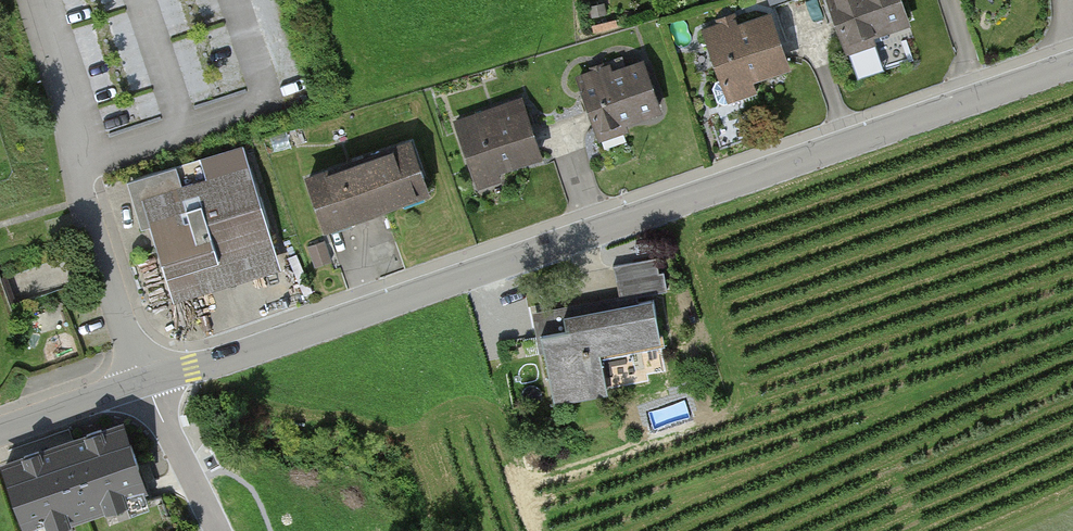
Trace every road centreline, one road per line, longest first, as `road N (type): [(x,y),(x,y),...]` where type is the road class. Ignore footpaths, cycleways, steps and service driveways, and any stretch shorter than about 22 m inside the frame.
road 1 (residential): [(146,382),(1072,65)]
road 2 (residential): [(23,0),(146,382)]
road 3 (residential): [(221,530),(146,382)]
road 4 (residential): [(0,433),(146,382)]

